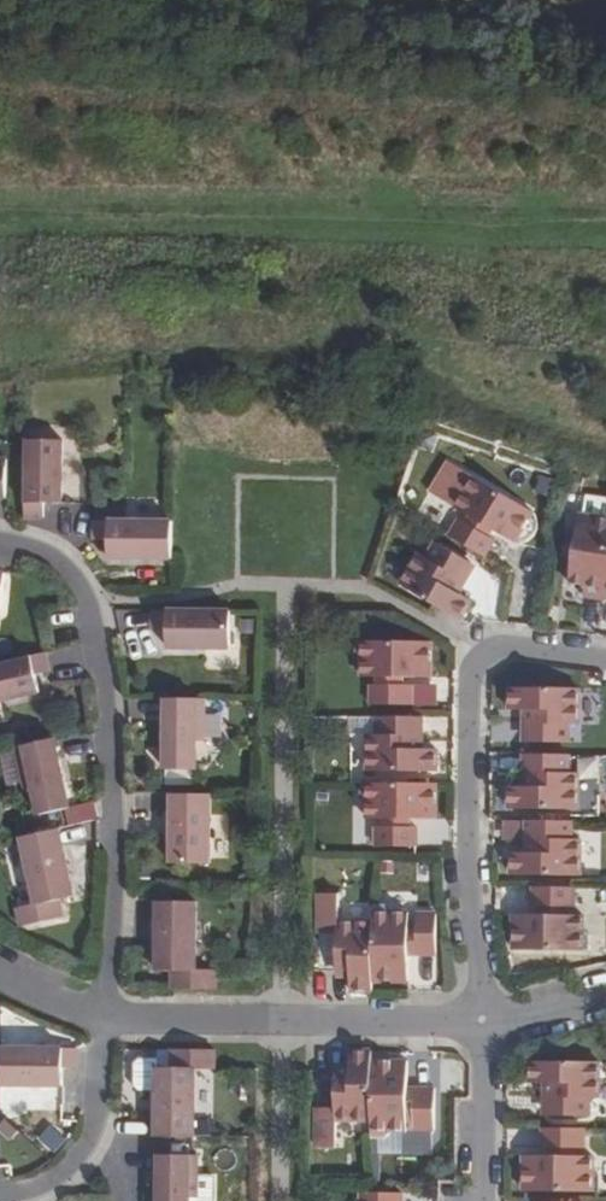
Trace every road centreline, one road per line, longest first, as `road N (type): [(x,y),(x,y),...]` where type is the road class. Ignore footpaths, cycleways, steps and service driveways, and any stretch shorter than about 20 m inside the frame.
road 1 (track): [(0,210),(605,219)]
road 2 (residential): [(104,1018),(113,823),(87,593),(62,564),(0,543)]
road 3 (residential): [(605,658),(514,645),(491,651),(473,678),(465,849),(484,1020)]
road 4 (residential): [(104,1018),(484,1020)]
road 5 (residential): [(0,1200),(42,1192),(89,1148),(104,1018)]
road 6 (residential): [(479,1200),(484,1020)]
road 7 (residential): [(484,1020),(605,1001)]

